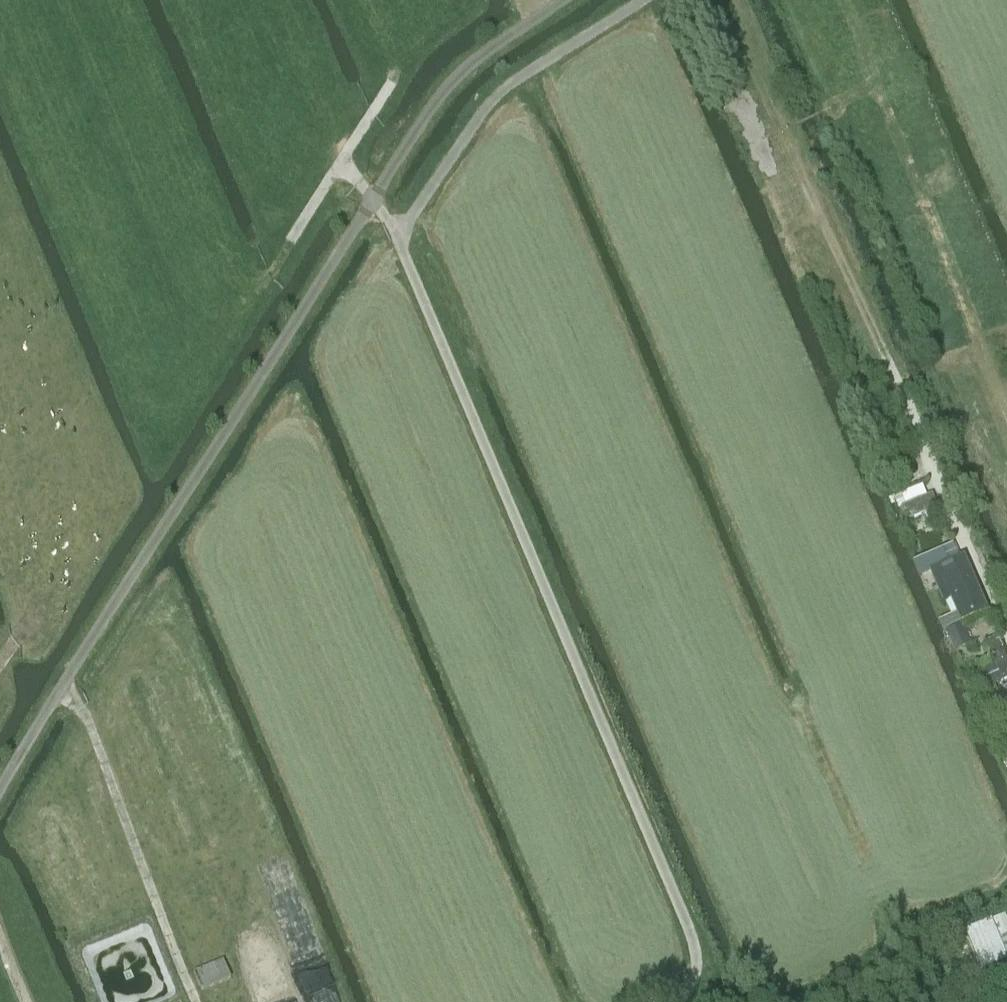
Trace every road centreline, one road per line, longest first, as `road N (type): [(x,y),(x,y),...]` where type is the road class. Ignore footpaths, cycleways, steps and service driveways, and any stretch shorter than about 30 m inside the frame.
road 1 (unclassified): [(0,798),(430,108),(567,0)]
road 2 (track): [(399,237),(688,934),(695,969),(678,1001)]
road 3 (track): [(1006,634),(726,0)]
road 4 (track): [(390,89),(342,163),(399,237),(497,100),(648,0)]
road 5 (track): [(197,1001),(99,749),(61,692)]

